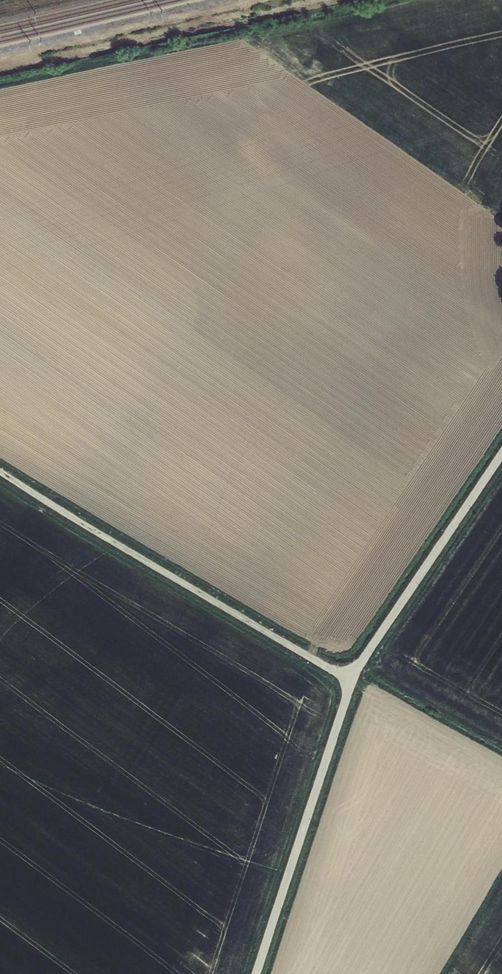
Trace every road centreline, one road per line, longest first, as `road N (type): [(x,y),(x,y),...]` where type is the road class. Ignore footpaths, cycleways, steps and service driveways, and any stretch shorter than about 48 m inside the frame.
road 1 (unclassified): [(501,454),(351,682),(256,973)]
road 2 (track): [(351,682),(0,473)]

